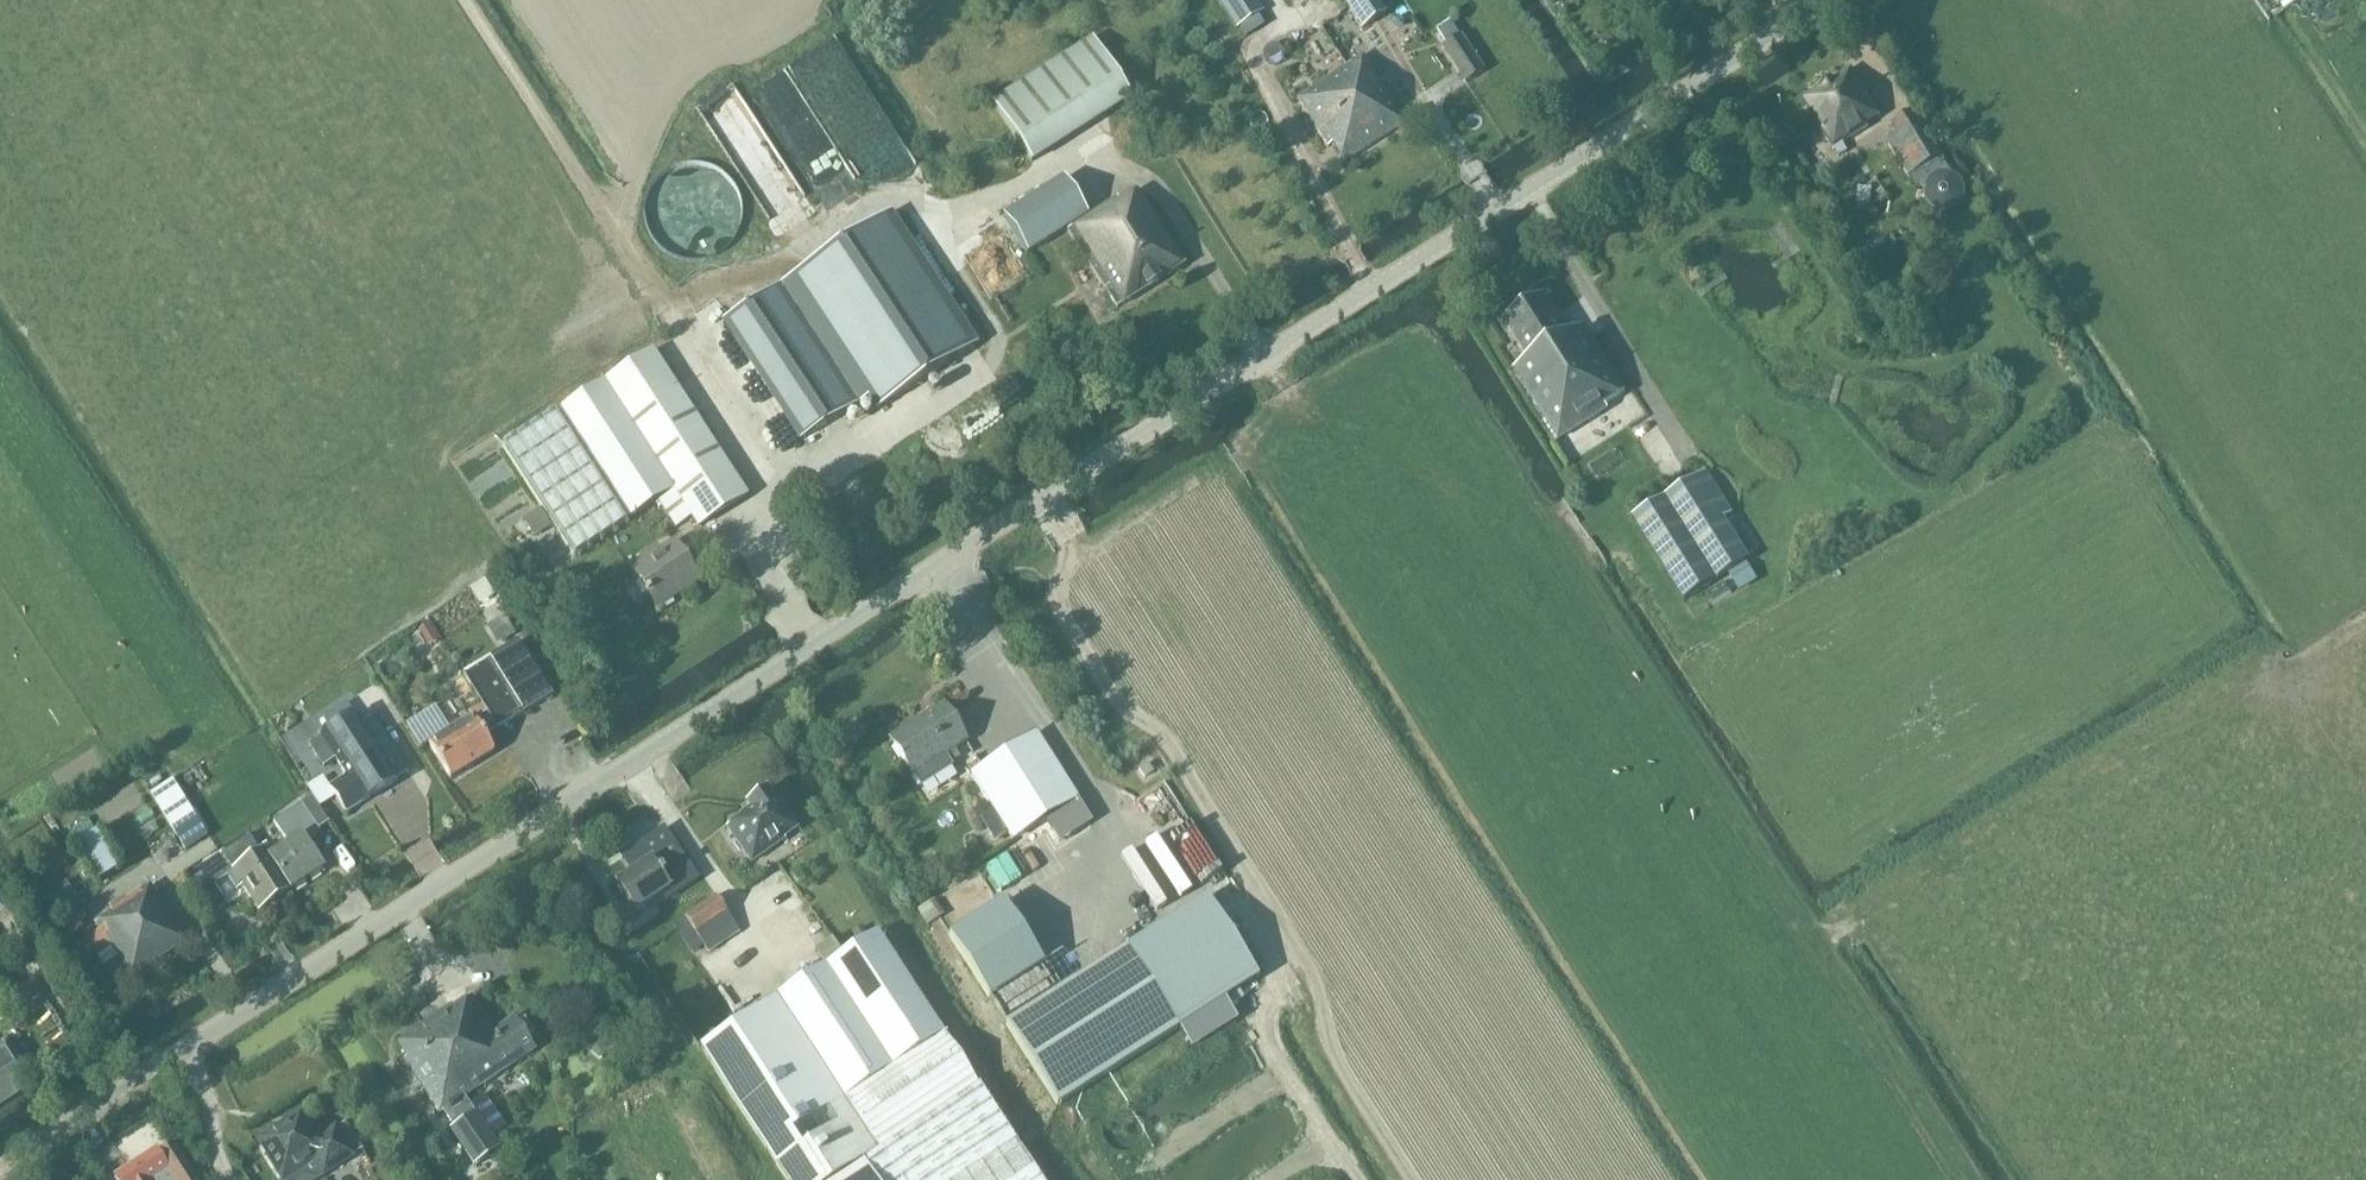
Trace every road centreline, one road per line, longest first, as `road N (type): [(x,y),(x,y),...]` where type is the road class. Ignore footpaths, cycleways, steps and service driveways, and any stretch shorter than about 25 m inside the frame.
road 1 (unclassified): [(0,1169),(1829,0)]
road 2 (track): [(231,1179),(217,1155),(190,1046)]

